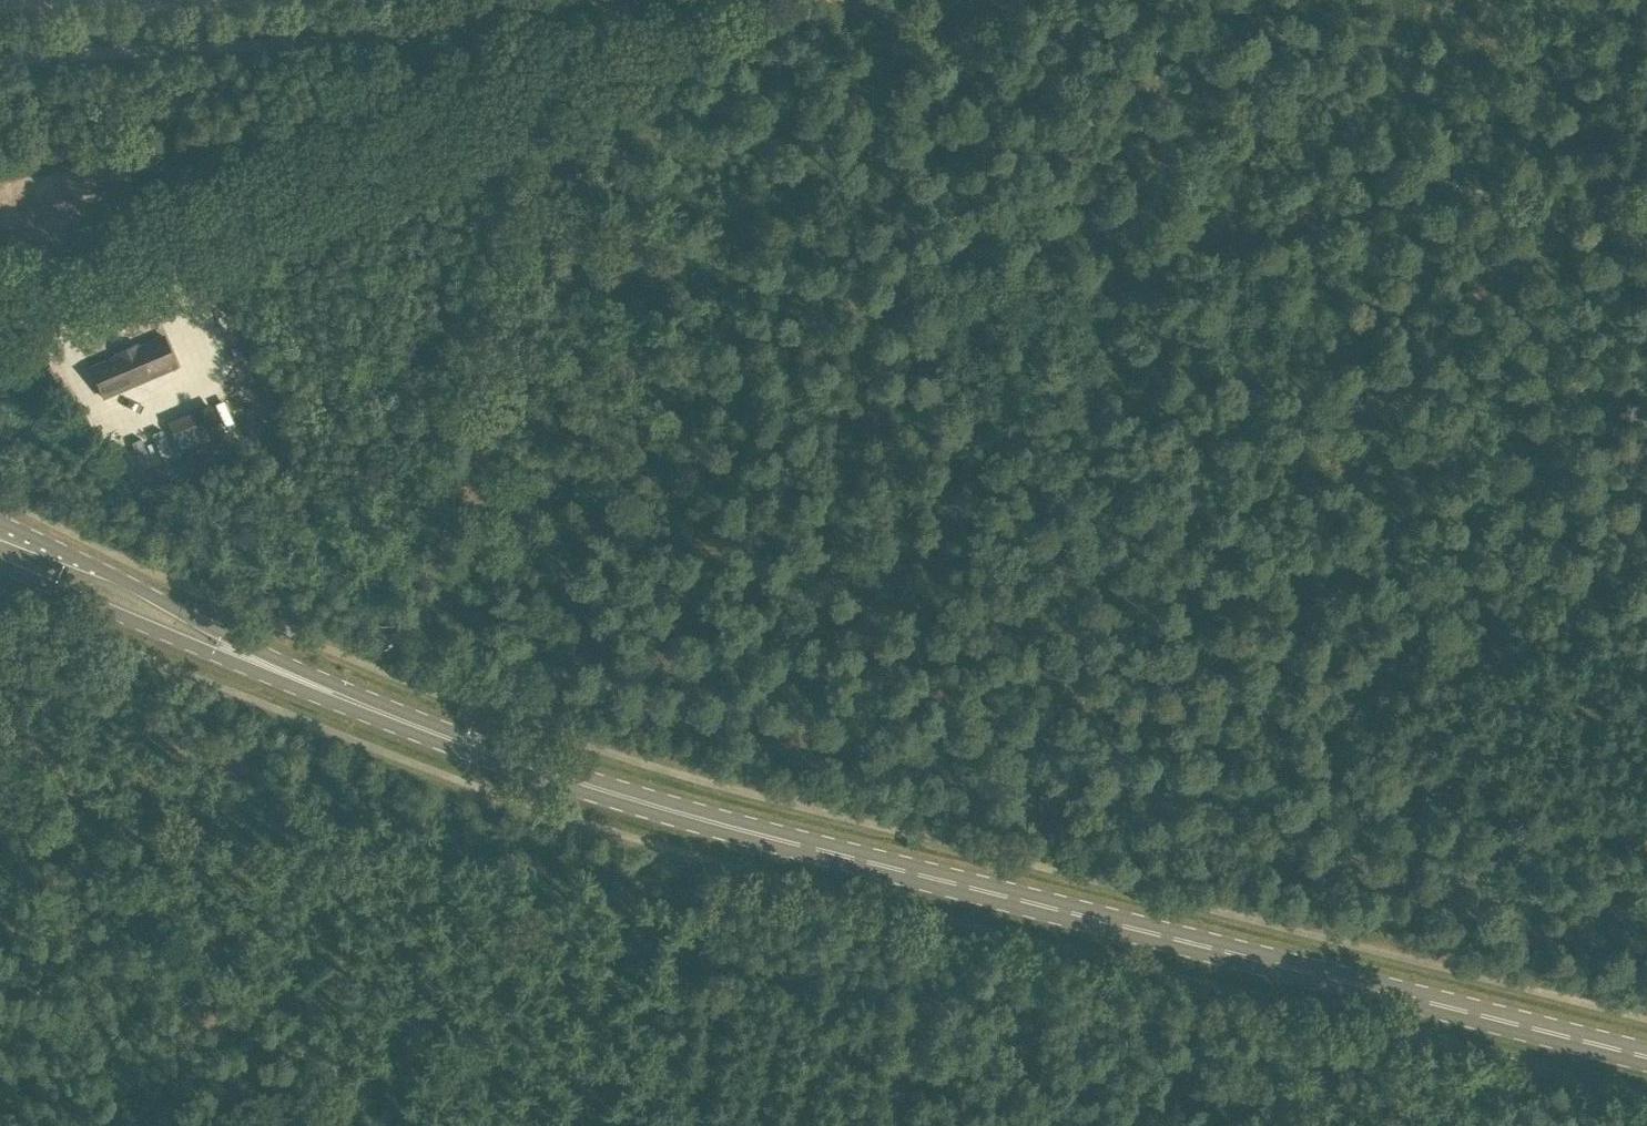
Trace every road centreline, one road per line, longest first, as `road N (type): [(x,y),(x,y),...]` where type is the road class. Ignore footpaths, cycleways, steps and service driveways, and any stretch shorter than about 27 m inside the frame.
road 1 (secondary): [(1646,1056),(733,826),(435,735),(310,687)]
road 2 (track): [(835,0),(1646,250)]
road 3 (track): [(1206,0),(1191,39),(1148,97),(700,62),(571,76),(521,94)]
road 4 (track): [(526,20),(0,64)]
road 5 (track): [(521,94),(185,227)]
road 6 (secondary): [(310,687),(0,522)]
road 7 (secondary): [(0,566),(310,687)]

